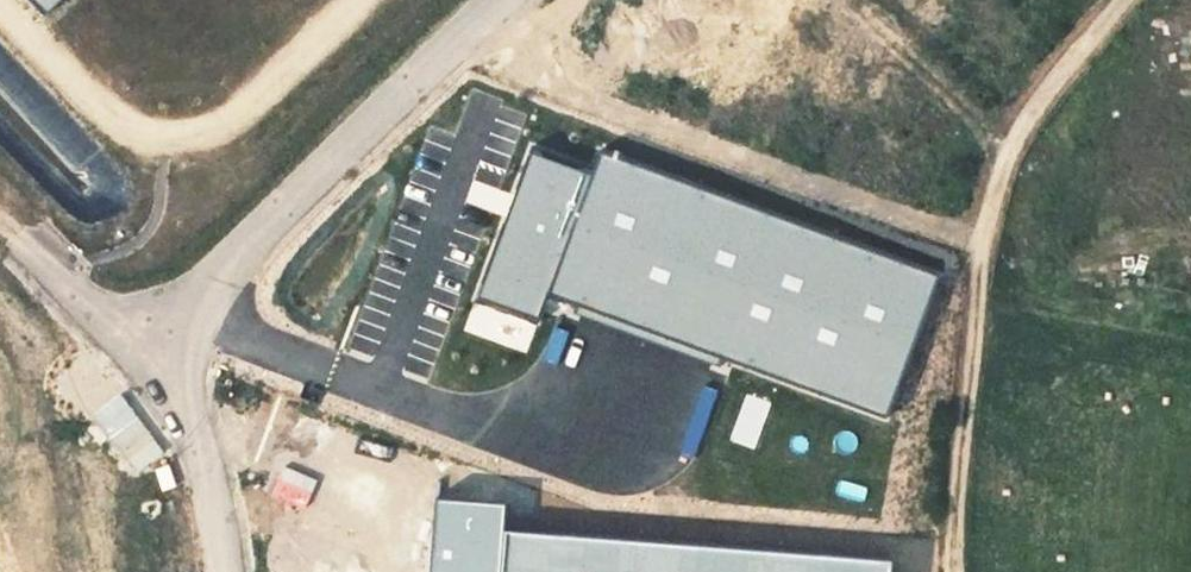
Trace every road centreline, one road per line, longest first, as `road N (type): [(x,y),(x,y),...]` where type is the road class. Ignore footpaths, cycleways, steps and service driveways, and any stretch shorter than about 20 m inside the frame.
road 1 (track): [(468,24),(549,87),(981,244)]
road 2 (unclassified): [(150,332),(493,0)]
road 3 (track): [(959,571),(957,491),(981,244)]
road 4 (unclassified): [(981,244),(1028,116),(1119,0)]

